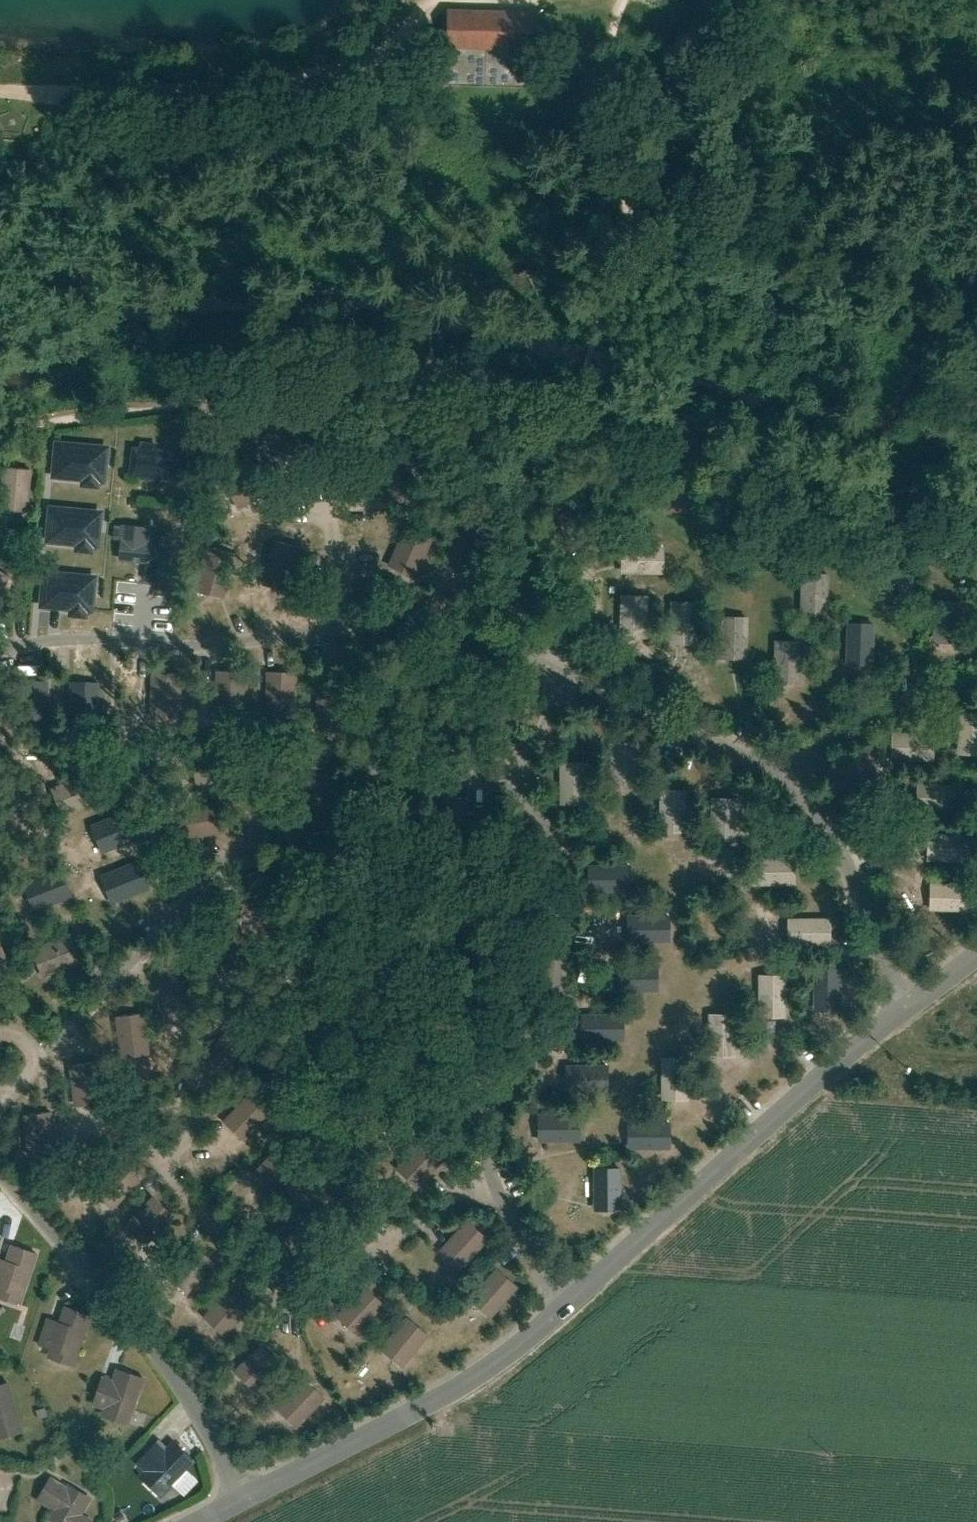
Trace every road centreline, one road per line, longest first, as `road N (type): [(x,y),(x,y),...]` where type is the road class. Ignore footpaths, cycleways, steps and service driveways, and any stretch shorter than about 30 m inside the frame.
road 1 (residential): [(0,1093),(311,775),(344,761),(520,775)]
road 2 (residential): [(486,1176),(287,1301),(160,1162),(163,1131)]
road 3 (residential): [(904,1009),(564,1307)]
road 4 (residential): [(520,775),(563,862),(558,973),(541,1026),(491,1119),(486,1176)]
road 5 (residential): [(242,1498),(180,1387),(0,1171)]
road 6 (residential): [(564,1307),(502,1361),(242,1498)]
road 7 (residential): [(345,627),(248,640),(118,645),(70,638),(0,650)]
road 8 (residential): [(904,1009),(799,796),(777,773)]
road 9 (residential): [(777,773),(726,742),(557,685)]
road 10 (residential): [(777,773),(852,710),(976,678)]
road 11 (residential): [(557,685),(426,626),(345,627)]
road 12 (residential): [(557,685),(618,472)]
road 13 (residential): [(486,1176),(564,1307)]
road 14 (residential): [(345,627),(322,493)]

